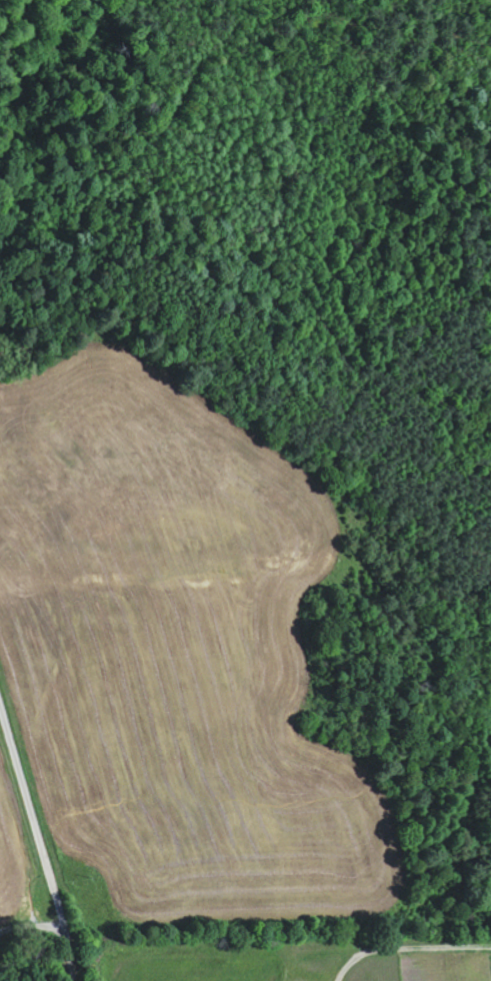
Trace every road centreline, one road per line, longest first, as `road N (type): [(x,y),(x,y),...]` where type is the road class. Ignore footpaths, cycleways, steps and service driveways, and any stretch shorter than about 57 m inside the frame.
road 1 (residential): [(73,980),(0,713)]

